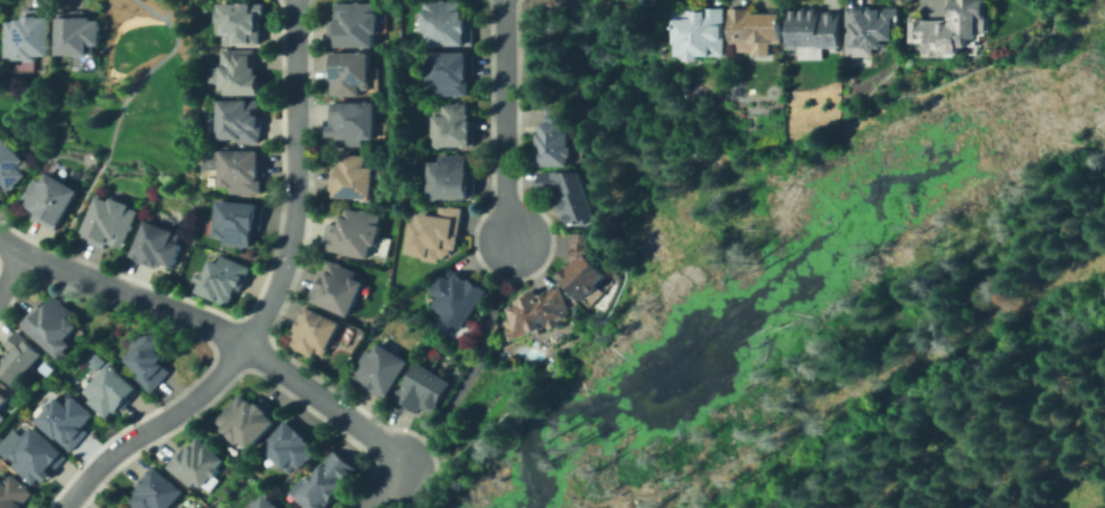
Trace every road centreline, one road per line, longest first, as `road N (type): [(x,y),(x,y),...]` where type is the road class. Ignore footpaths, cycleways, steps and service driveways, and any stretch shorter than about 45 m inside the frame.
road 1 (residential): [(64,507),(128,443),(212,383),(273,294),(295,204),(297,0)]
road 2 (residential): [(404,466),(229,333),(0,241)]
road 3 (residential): [(503,0),(513,242)]

